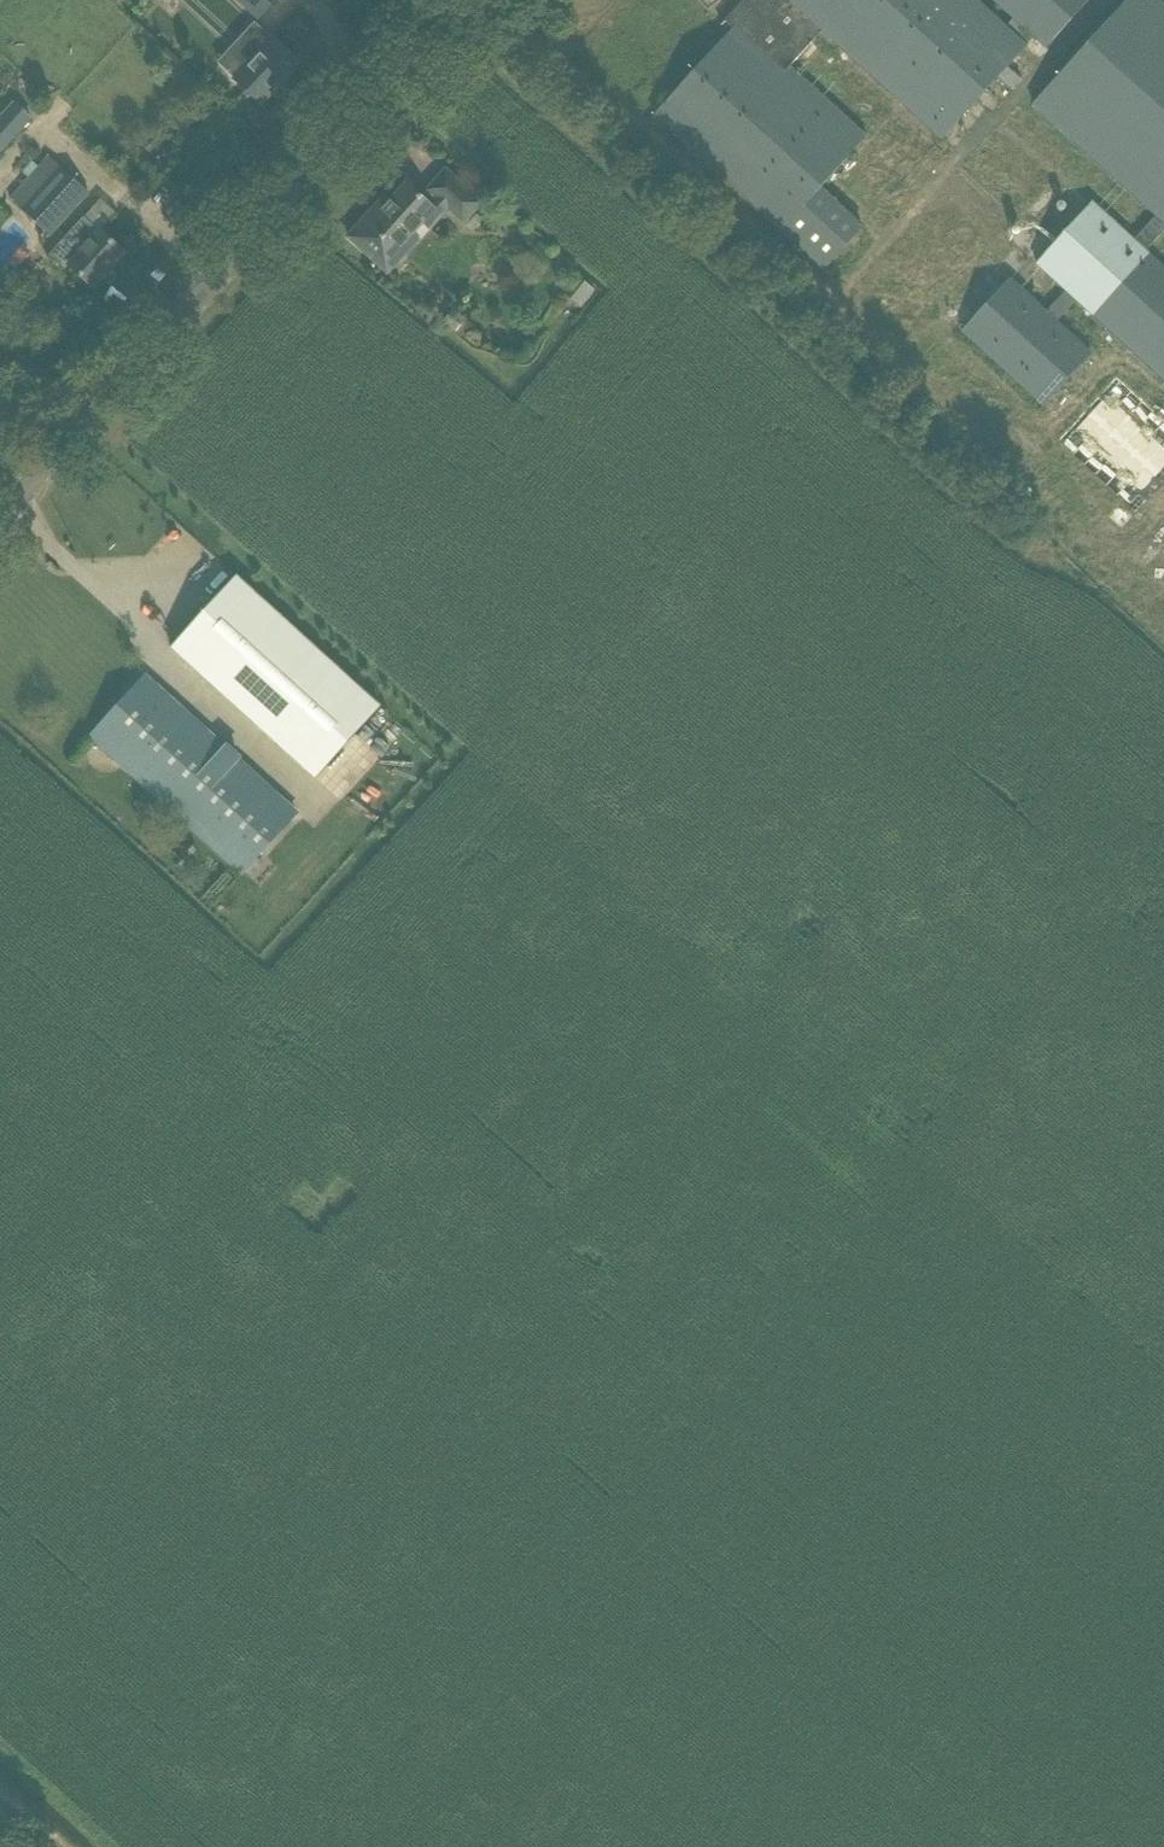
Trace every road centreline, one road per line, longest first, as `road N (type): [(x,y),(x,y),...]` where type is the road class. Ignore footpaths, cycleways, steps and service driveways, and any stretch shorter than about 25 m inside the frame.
road 1 (tertiary): [(0,523),(467,0)]

